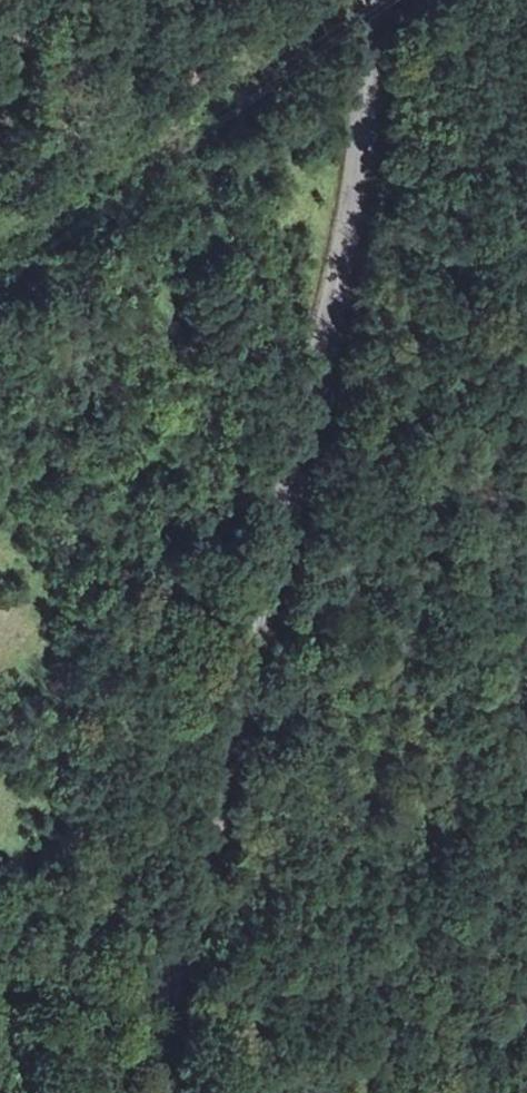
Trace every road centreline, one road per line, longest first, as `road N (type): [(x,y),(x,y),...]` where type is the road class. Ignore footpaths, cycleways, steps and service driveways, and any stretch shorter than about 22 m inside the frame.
road 1 (unclassified): [(158,1092),(159,1034),(350,224),(373,0)]

